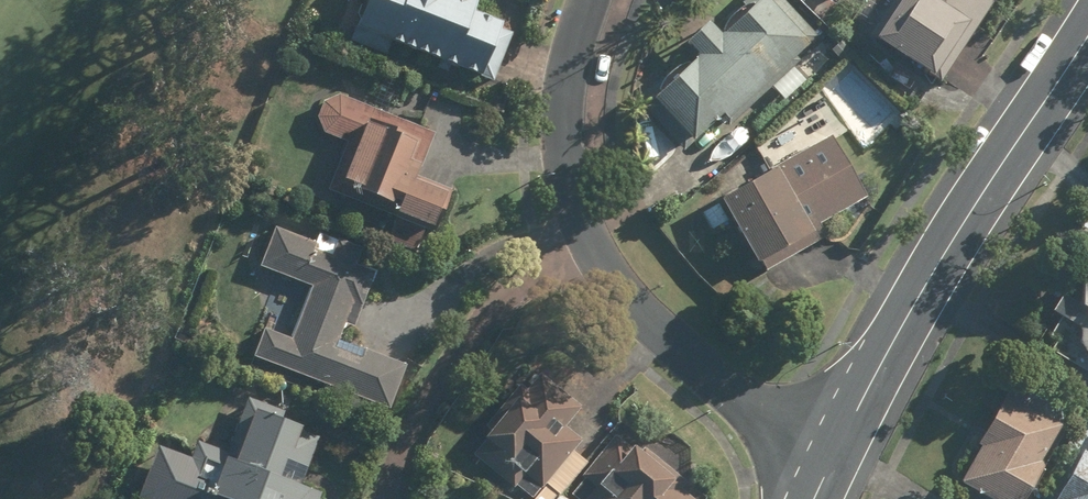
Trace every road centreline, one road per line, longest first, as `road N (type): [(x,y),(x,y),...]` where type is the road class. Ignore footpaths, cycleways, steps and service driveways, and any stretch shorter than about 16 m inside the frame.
road 1 (residential): [(589,0),(561,107),(563,174),(591,249),(666,345),(735,399),(836,453)]
road 2 (residential): [(836,453),(938,264),(1087,35)]

